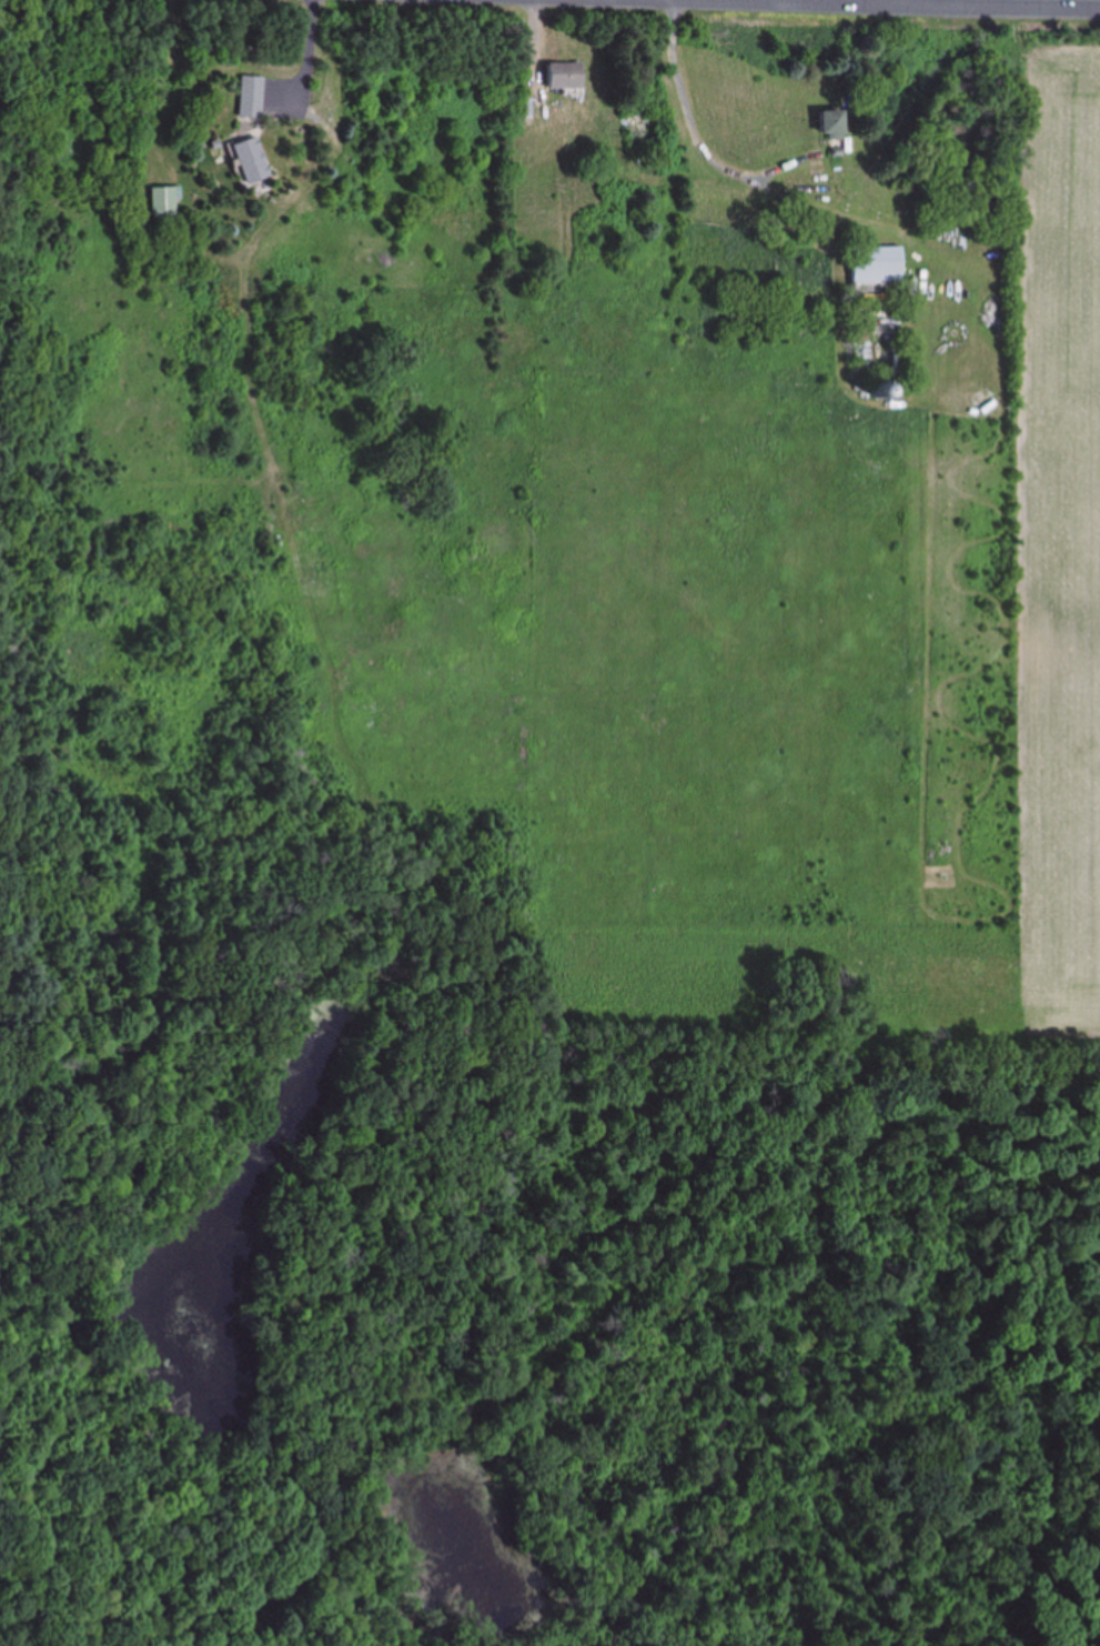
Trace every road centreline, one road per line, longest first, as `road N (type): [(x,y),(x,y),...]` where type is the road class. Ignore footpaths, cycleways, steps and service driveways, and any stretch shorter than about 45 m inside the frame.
road 1 (residential): [(944,0),(1099,4)]

